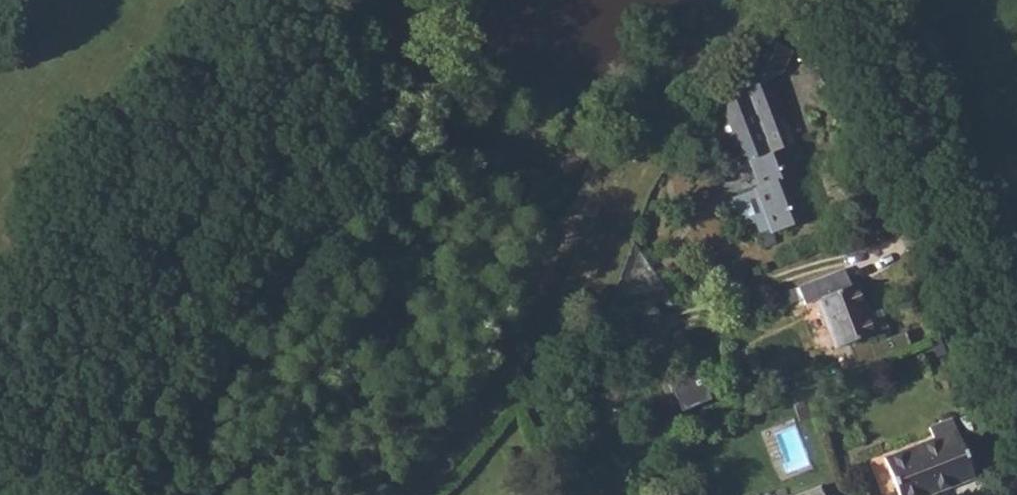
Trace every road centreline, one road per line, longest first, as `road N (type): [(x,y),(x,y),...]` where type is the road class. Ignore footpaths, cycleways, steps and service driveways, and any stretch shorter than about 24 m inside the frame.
road 1 (track): [(389,494),(749,0)]
road 2 (residential): [(803,0),(896,217),(1016,448)]

